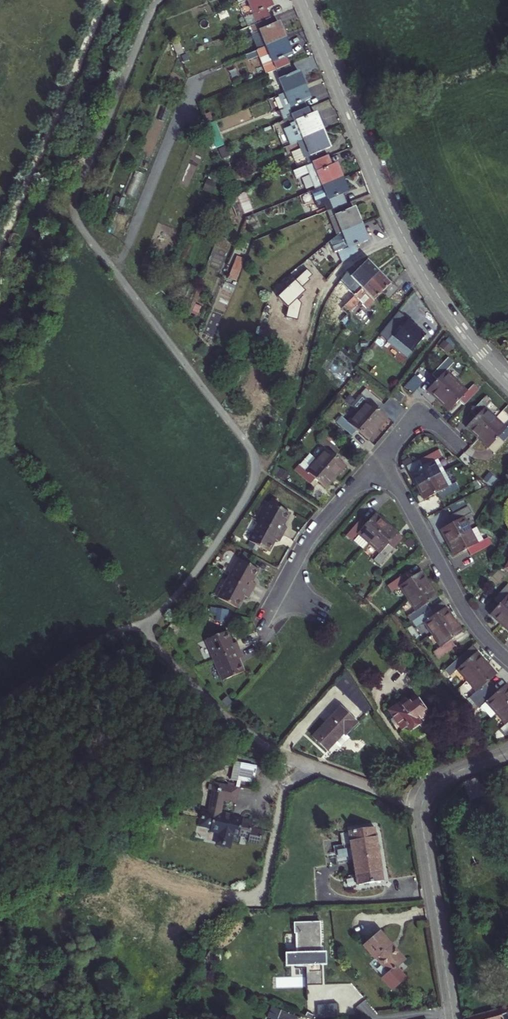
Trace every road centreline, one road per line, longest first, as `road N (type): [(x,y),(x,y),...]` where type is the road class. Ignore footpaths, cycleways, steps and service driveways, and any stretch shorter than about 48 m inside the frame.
road 1 (tertiary): [(507,381),(445,306),(401,233),(305,0)]
road 2 (residential): [(383,457),(467,613),(507,659)]
road 3 (unclassified): [(219,710),(277,753),(421,809)]
road 4 (residential): [(421,809),(453,1018)]
road 5 (track): [(113,269),(129,254),(195,91)]
road 6 (residential): [(383,457),(315,531),(277,596)]

